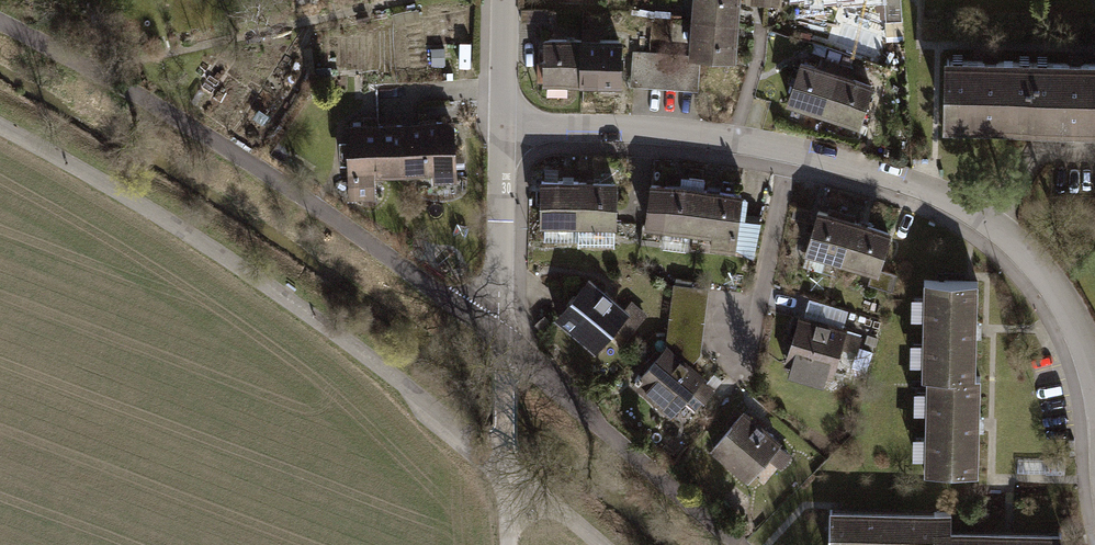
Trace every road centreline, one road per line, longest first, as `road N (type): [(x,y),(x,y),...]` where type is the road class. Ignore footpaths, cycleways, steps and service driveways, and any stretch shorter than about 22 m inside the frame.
road 1 (residential): [(502,127),(630,129),(709,141),(863,174),(932,200),(1005,246),(1051,300),(1090,375),(1094,409)]
road 2 (residential): [(502,127),(505,341)]
road 3 (unclassified): [(505,341),(509,544)]
road 4 (residential): [(505,0),(502,127)]

